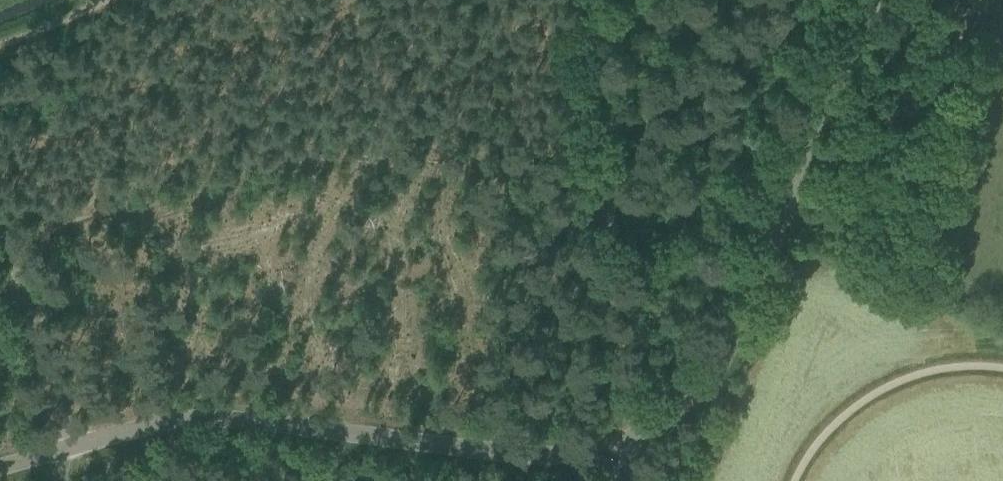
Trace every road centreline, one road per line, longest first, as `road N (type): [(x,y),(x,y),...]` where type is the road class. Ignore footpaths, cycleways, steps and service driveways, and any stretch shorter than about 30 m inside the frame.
road 1 (unclassified): [(0,466),(200,416),(577,460),(617,449)]
road 2 (unclassified): [(617,449),(688,400),(719,362),(876,0)]
road 3 (track): [(596,0),(617,449)]

